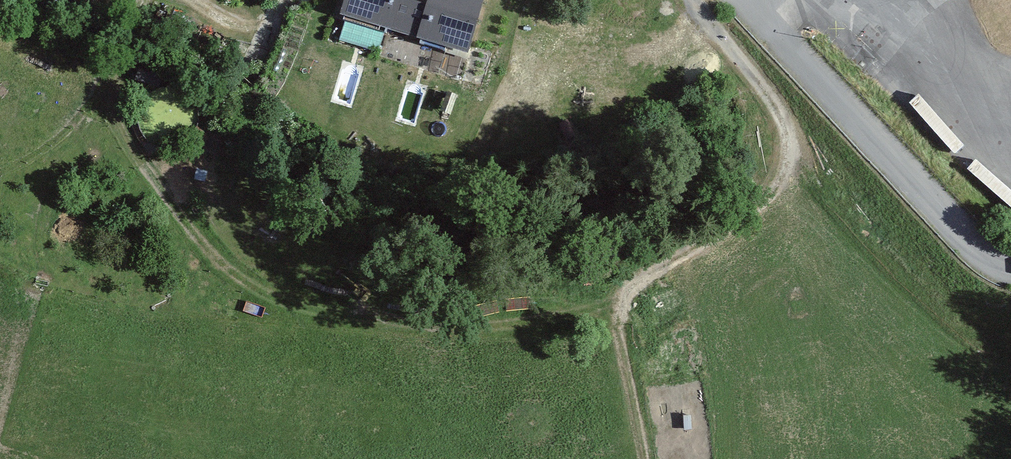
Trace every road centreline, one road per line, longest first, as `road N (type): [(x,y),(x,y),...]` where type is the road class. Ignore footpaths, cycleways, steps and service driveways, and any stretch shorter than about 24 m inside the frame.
road 1 (track): [(1010,152),(885,0)]

